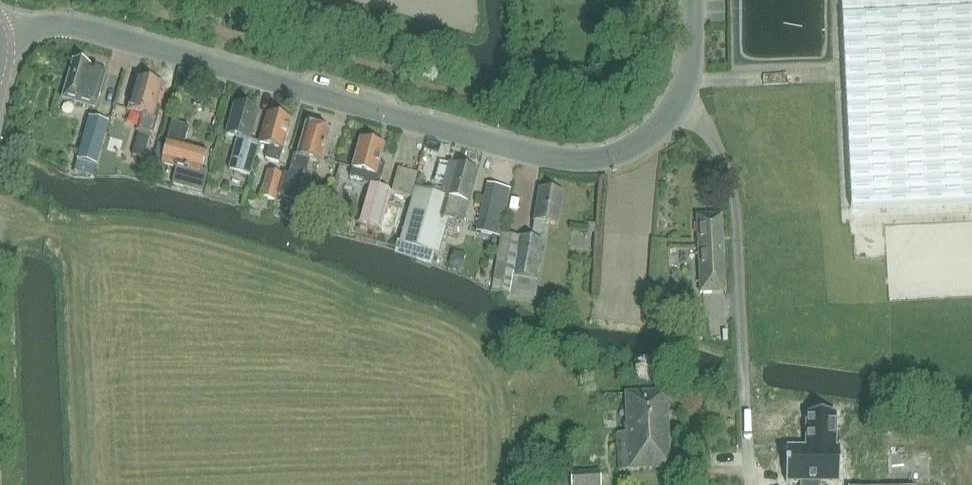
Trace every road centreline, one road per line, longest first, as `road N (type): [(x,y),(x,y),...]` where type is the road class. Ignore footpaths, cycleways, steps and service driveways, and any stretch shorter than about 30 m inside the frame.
road 1 (unclassified): [(674,113),(624,153),(562,159),(67,25),(0,34)]

